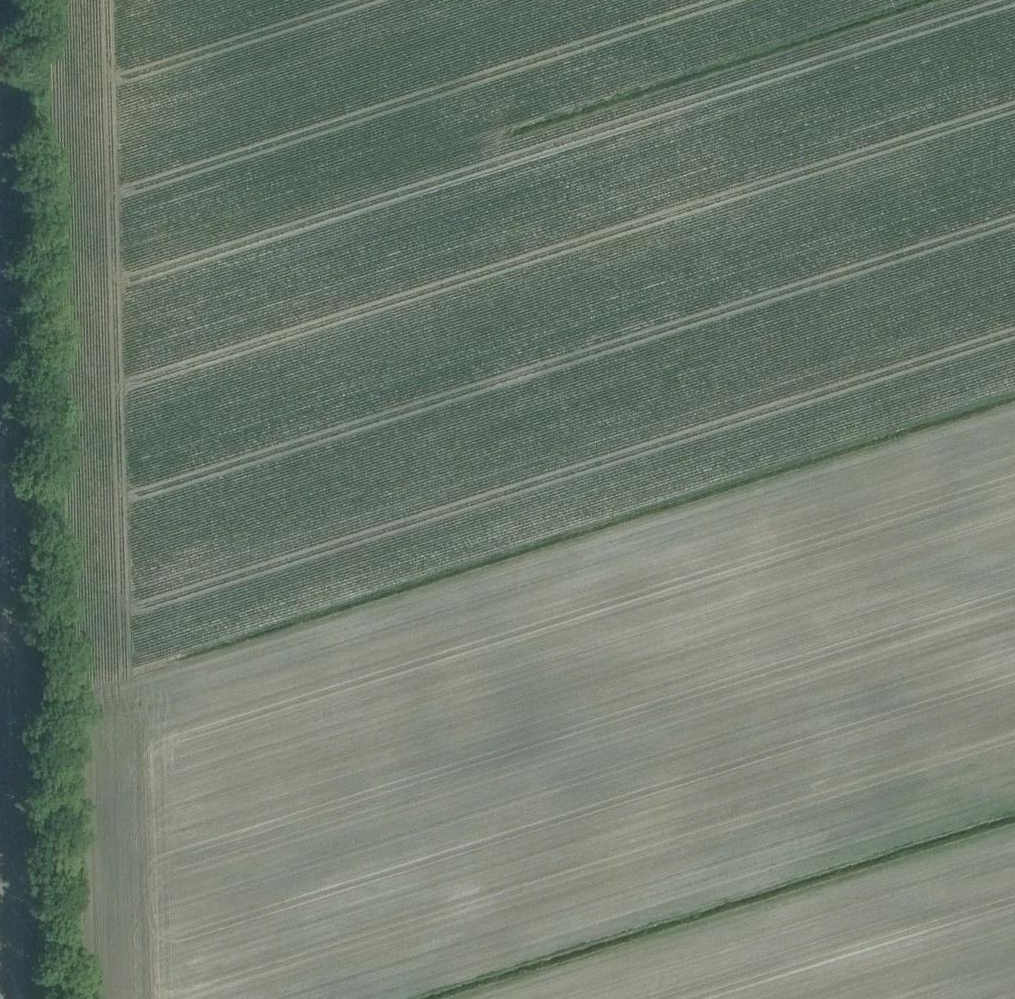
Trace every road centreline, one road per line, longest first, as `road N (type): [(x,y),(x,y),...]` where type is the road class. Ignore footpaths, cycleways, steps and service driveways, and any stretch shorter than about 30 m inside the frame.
road 1 (track): [(18,998),(0,207)]

